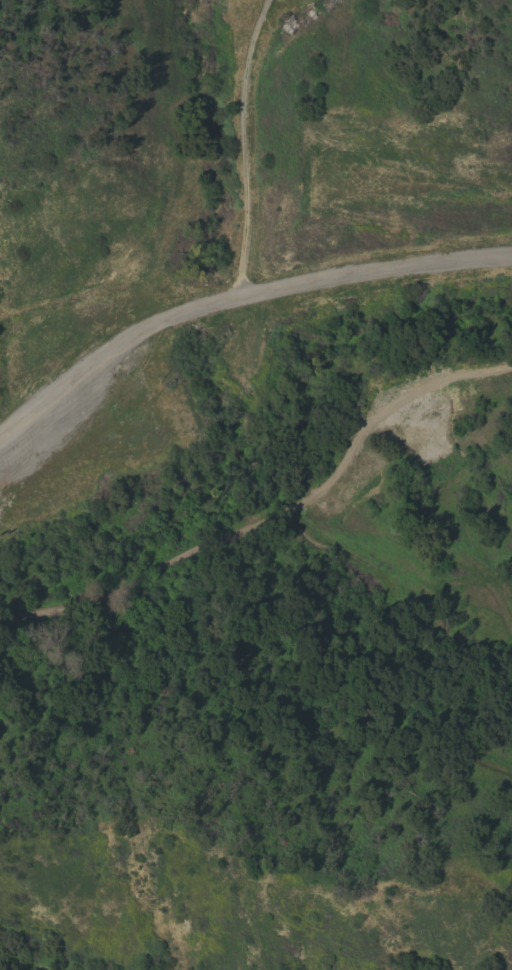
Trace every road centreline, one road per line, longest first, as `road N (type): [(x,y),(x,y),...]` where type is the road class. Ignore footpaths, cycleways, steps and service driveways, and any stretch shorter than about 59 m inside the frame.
road 1 (residential): [(0,438),(163,319),(374,266),(511,258)]

